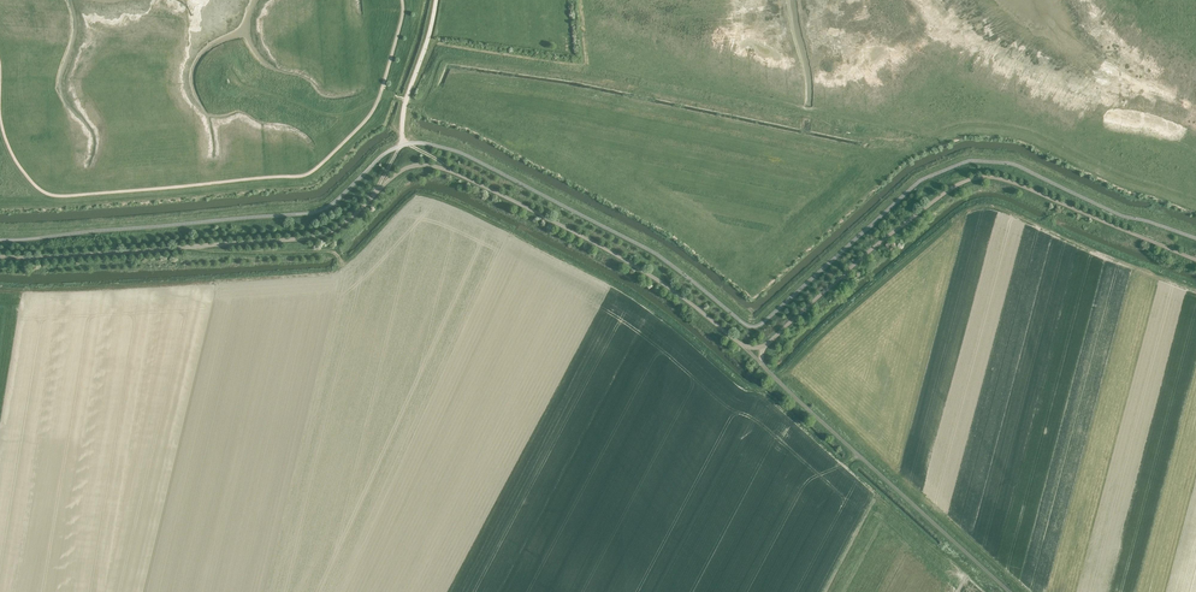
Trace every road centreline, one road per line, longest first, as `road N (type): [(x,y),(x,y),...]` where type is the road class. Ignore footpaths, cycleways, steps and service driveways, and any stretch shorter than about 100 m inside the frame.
road 1 (track): [(741,345),(615,254),(430,165),(396,174),(320,236),(0,257)]
road 2 (track): [(741,345),(767,344),(882,241),(974,178),(1019,184),(1195,260)]
road 3 (track): [(1009,591),(741,345)]

